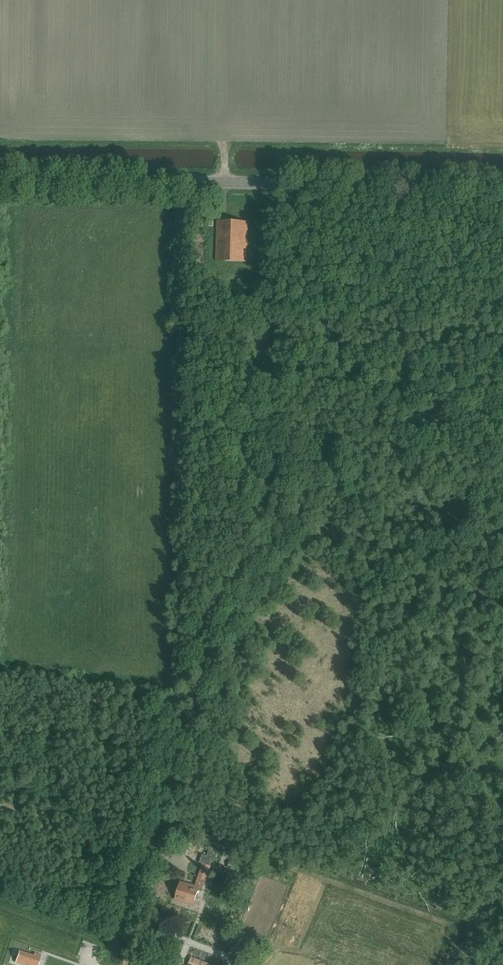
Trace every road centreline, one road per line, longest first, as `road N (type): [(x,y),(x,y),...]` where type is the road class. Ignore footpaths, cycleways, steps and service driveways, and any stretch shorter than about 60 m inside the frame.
road 1 (tertiary): [(502,184),(0,178)]
road 2 (track): [(418,351),(275,329),(262,289),(259,181)]

